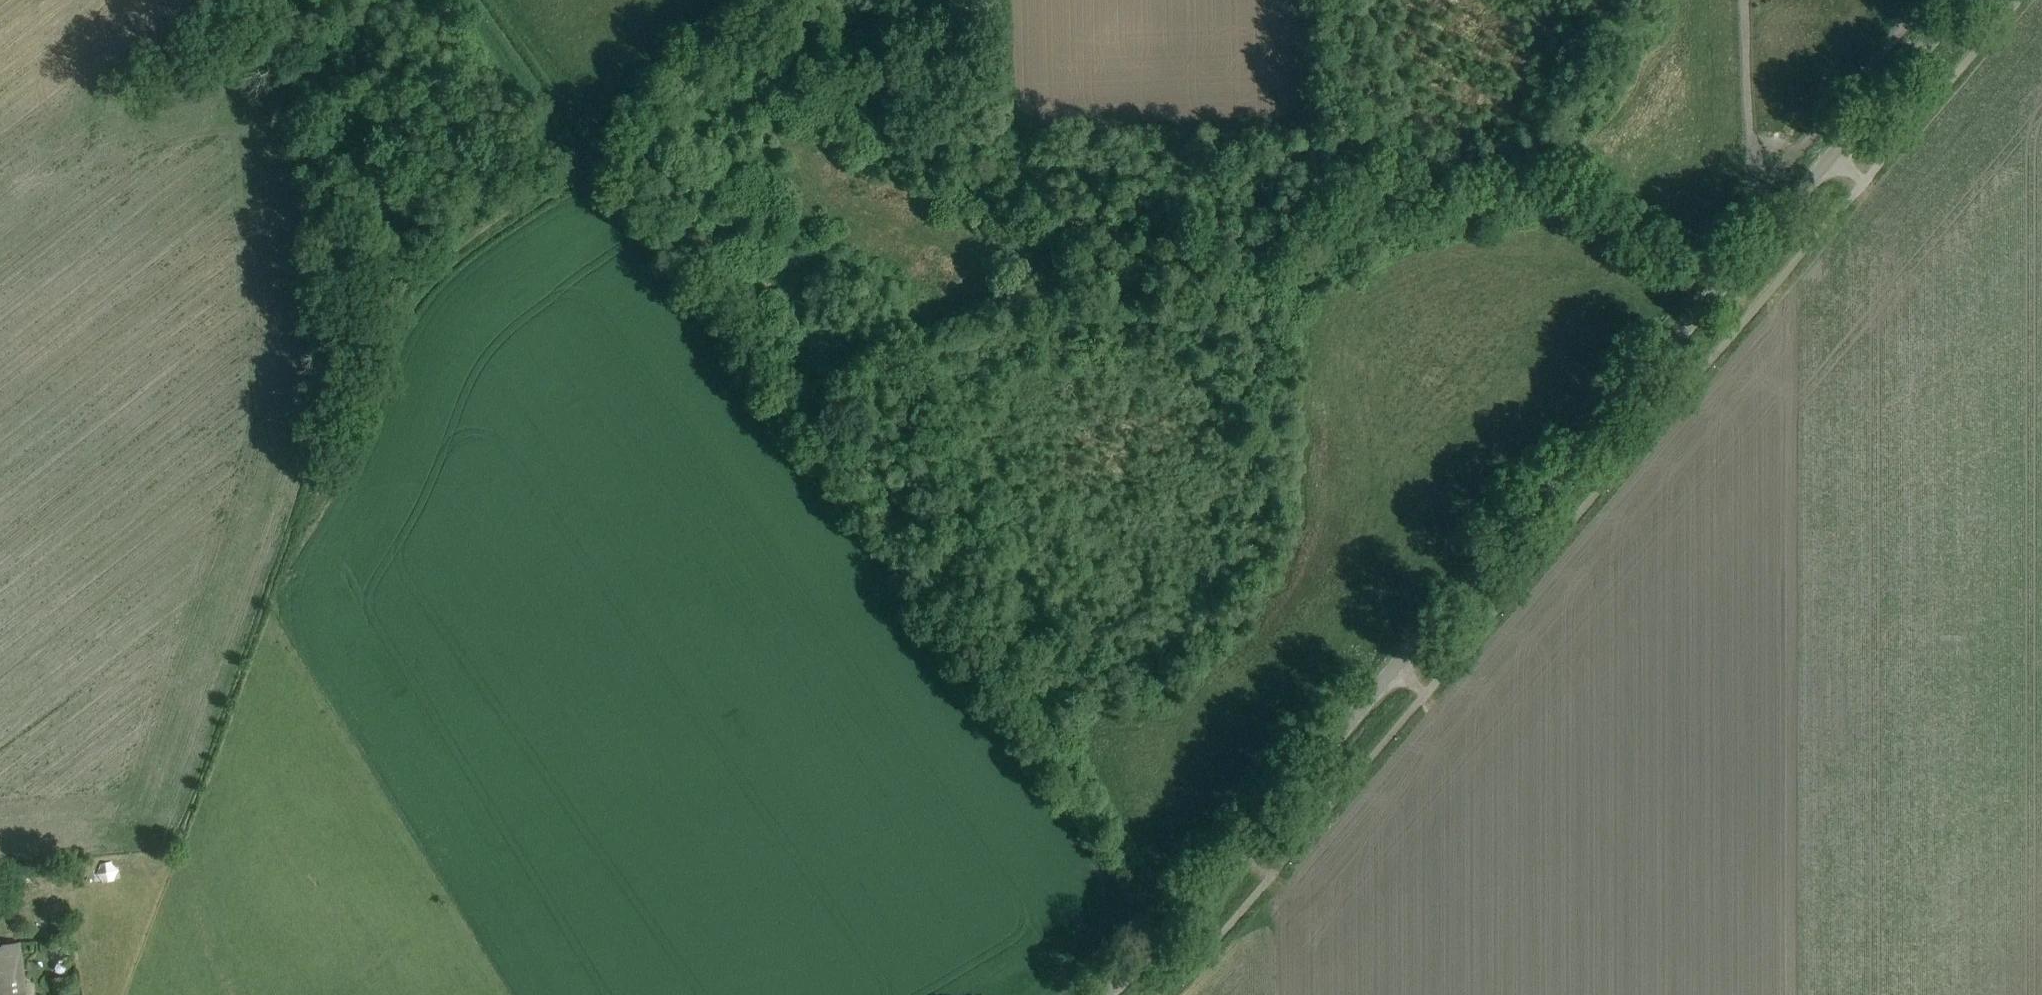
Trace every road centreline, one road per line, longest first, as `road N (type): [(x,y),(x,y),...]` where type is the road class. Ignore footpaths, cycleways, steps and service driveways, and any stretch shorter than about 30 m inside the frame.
road 1 (tertiary): [(1105,994),(1309,771),(1968,0)]
road 2 (track): [(317,0),(427,274),(577,167)]

